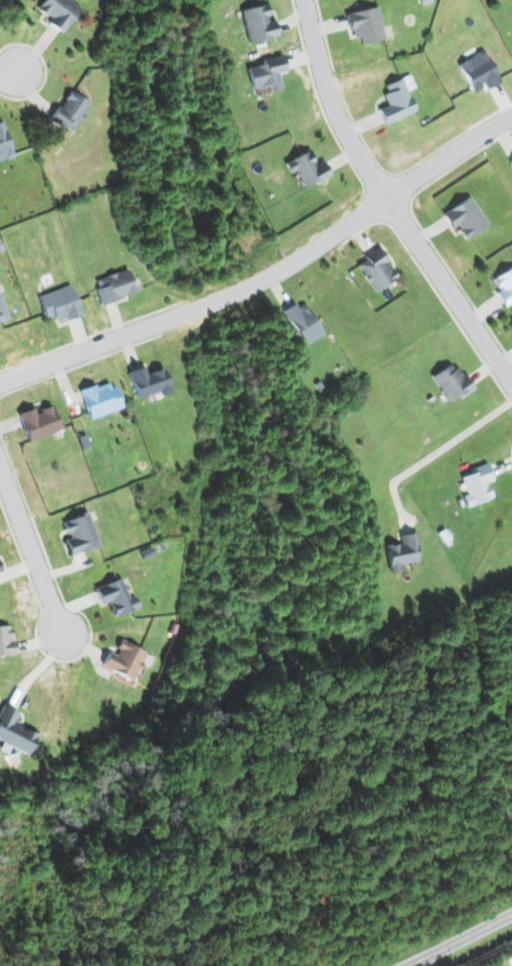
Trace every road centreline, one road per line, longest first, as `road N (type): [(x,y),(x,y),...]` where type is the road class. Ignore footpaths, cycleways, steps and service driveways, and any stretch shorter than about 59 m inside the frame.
road 1 (residential): [(511,119),(240,299),(0,387)]
road 2 (residential): [(511,382),(334,116),(297,0)]
road 3 (residential): [(0,445),(75,638)]
road 4 (tertiary): [(511,911),(401,965)]

